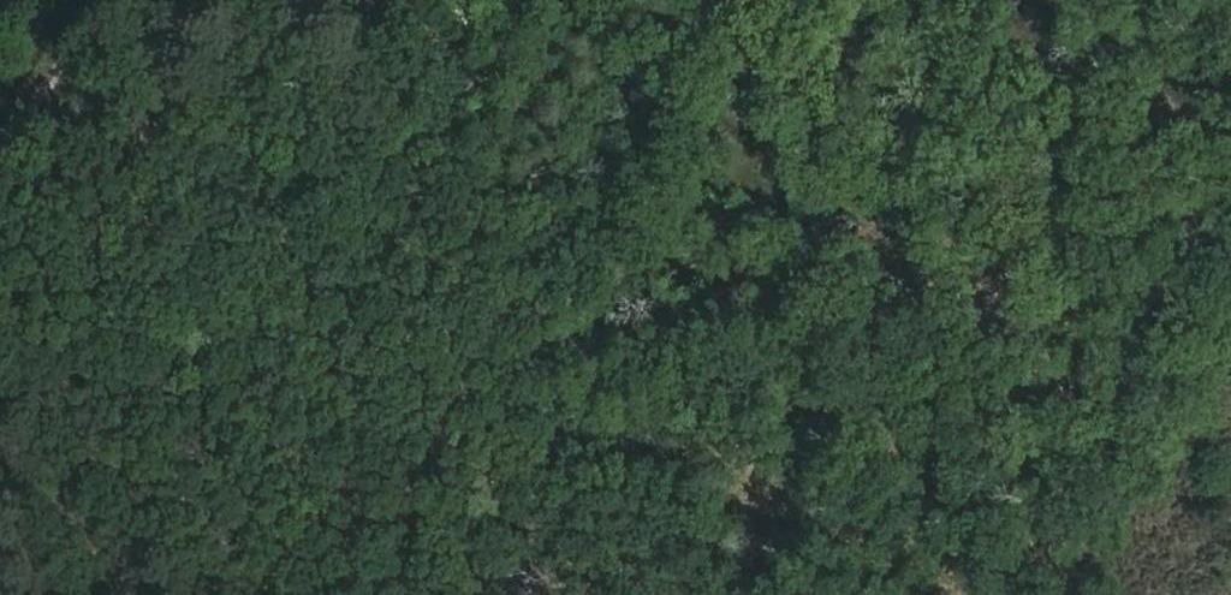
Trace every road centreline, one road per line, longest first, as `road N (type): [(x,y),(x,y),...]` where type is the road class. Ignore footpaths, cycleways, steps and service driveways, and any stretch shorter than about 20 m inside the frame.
road 1 (track): [(0,153),(104,0)]

